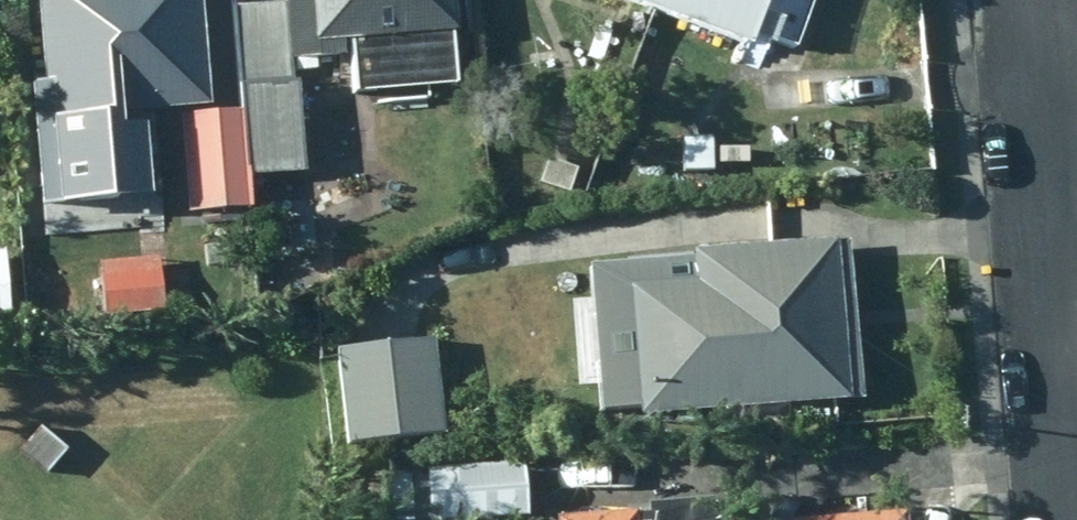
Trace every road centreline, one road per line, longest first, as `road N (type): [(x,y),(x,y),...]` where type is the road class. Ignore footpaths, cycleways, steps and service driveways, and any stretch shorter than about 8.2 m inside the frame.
road 1 (residential): [(1069,519),(1026,0)]

